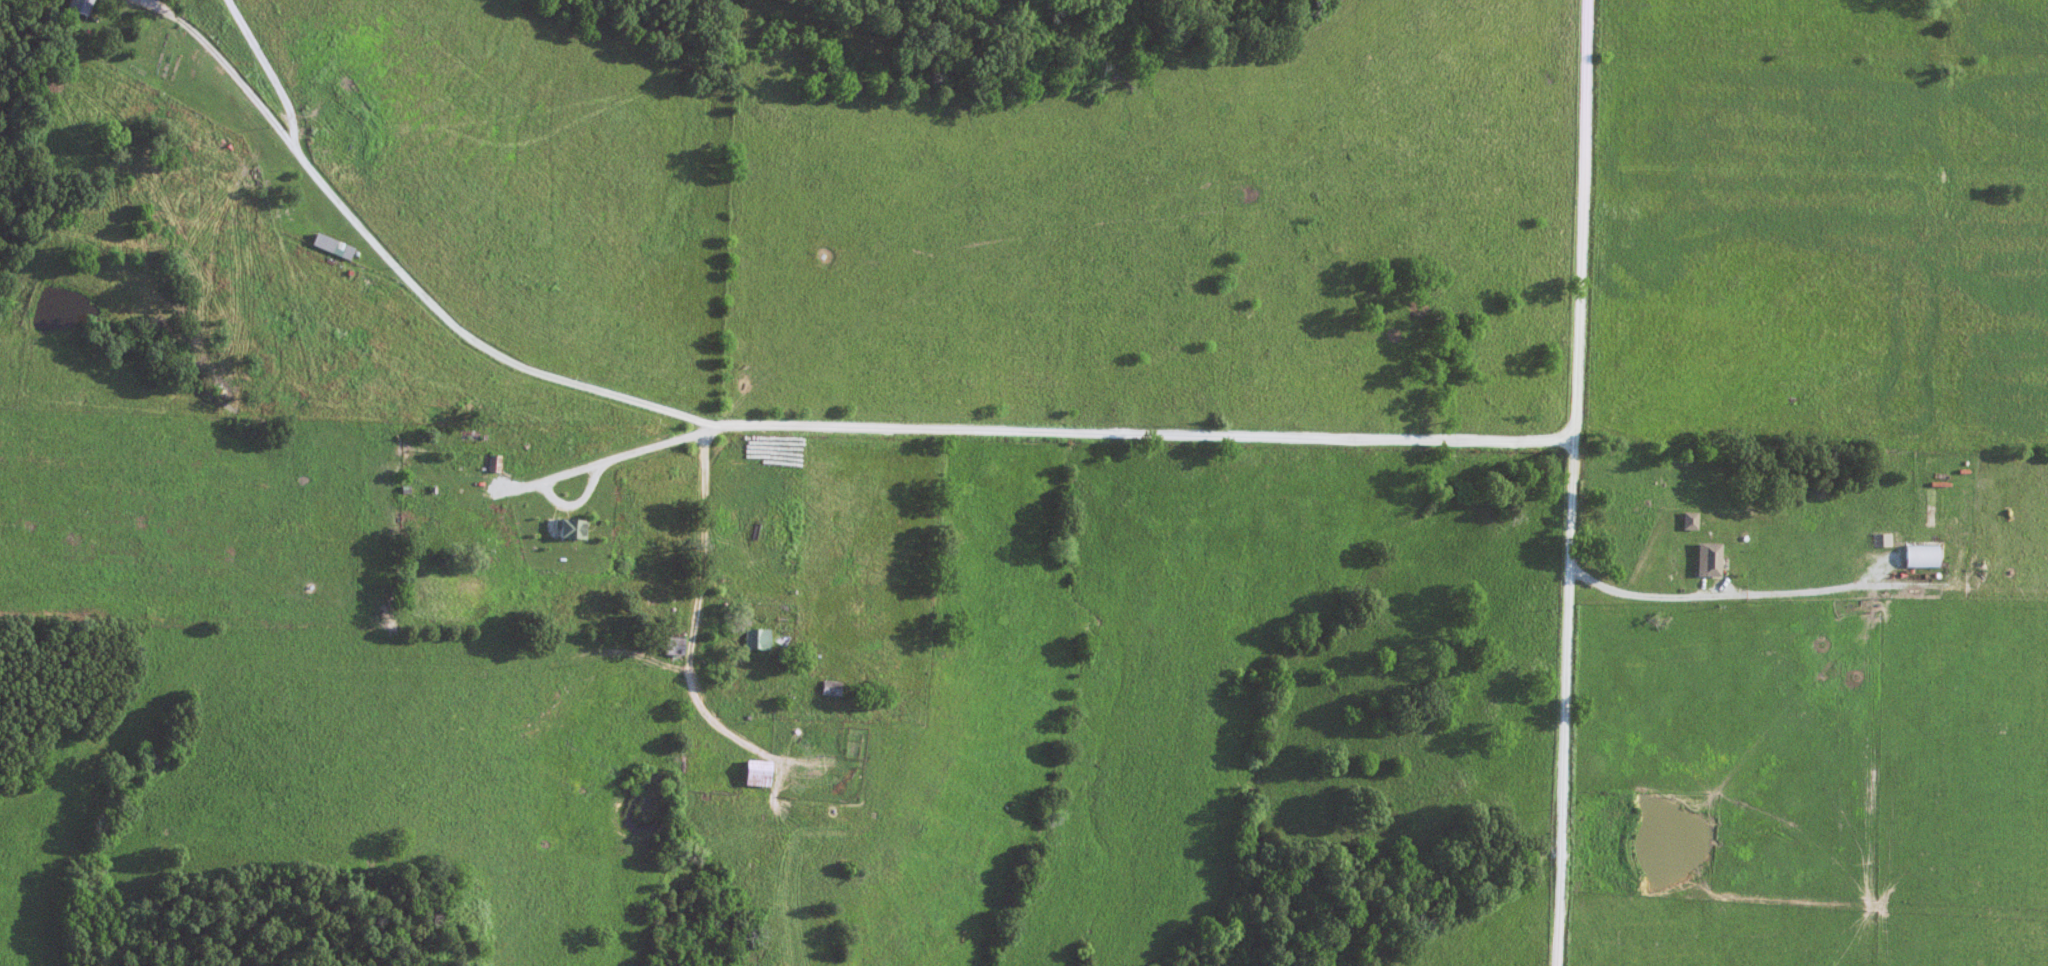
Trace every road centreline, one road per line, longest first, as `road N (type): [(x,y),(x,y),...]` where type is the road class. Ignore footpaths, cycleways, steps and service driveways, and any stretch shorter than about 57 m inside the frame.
road 1 (residential): [(1575,438),(729,428),(483,510)]
road 2 (residential): [(1590,0),(1559,965)]
road 3 (residential): [(710,433),(707,593),(693,676),(704,719),(776,760)]

